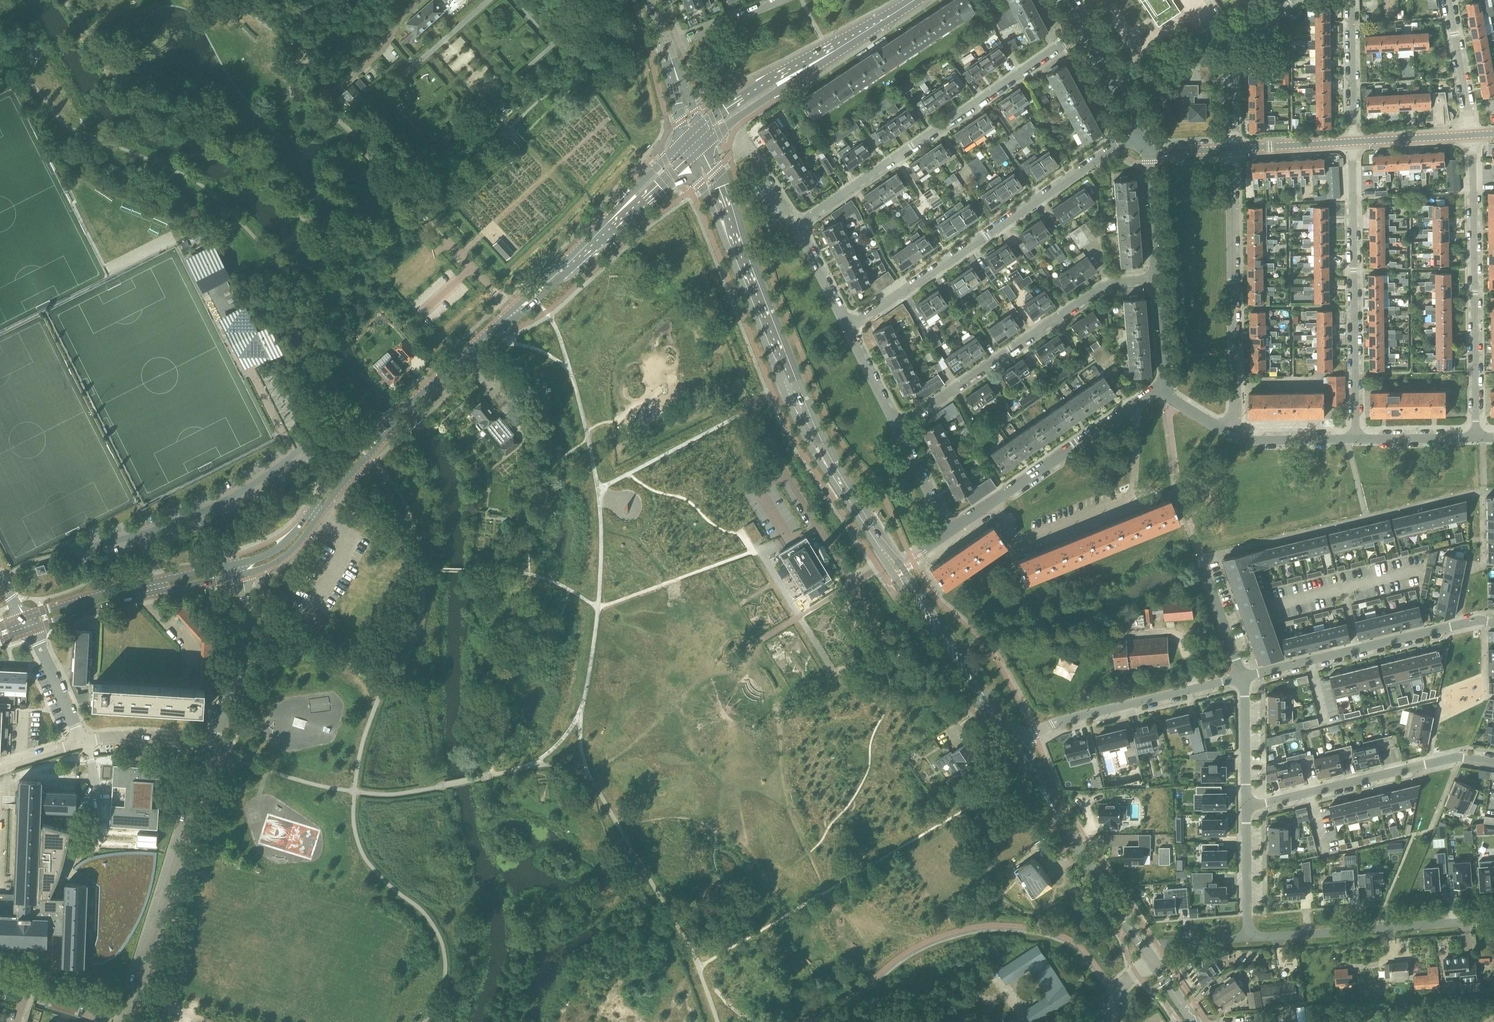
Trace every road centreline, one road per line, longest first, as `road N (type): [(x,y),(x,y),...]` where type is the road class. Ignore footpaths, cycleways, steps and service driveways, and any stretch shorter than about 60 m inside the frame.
road 1 (secondary): [(1012,745),(842,484),(695,142)]
road 2 (secondary): [(394,421),(695,142)]
road 3 (residential): [(1139,134),(846,327)]
road 4 (residential): [(795,226),(1083,28)]
road 5 (residential): [(1473,134),(1476,438)]
road 6 (residential): [(898,426),(1109,284),(1157,280)]
road 7 (residential): [(1355,436),(1353,141)]
road 8 (residential): [(1232,147),(1238,401),(1223,430)]
road 9 (unclassified): [(129,1021),(209,751)]
road 10 (secondary): [(695,142),(912,0)]
road 11 (residential): [(1241,676),(1493,622)]
road 12 (residential): [(994,502),(1024,540),(1128,499),(1138,403)]
road 13 (secondary): [(1152,957),(1012,745)]
road 14 (residential): [(1246,805),(1462,756),(1493,761)]
road 15 (residential): [(1248,938),(1493,918)]
road 16 (residential): [(1241,676),(1063,720),(1012,745)]
road 17 (secondary): [(239,564),(23,617)]
road 18 (secondary): [(242,577),(301,543),(394,421)]
road 19 (secondary): [(33,631),(242,577)]
road 20 (secondary): [(394,421),(345,464),(285,542),(239,564)]
road 21 (unclassified): [(209,751),(244,643),(242,577)]
road 22 (residential): [(1138,403),(994,502)]
road 23 (residential): [(1232,147),(1231,52),(1242,32),(1289,0)]
road 24 (residential): [(1353,141),(1352,0)]
road 25 (residential): [(1449,0),(1473,134)]
road 26 (residential): [(1355,436),(1243,439),(1223,430)]
road 27 (residential): [(1248,938),(1246,805)]
road 28 (residential): [(1246,805),(1241,676)]
road 29 (unclassified): [(83,744),(171,739),(209,751)]
road 30 (residential): [(1157,280),(1149,153)]
road 31 (residential): [(1203,556),(1241,676)]
road 32 (residential): [(782,0),(666,47)]
road 33 (residential): [(83,744),(33,631)]
road 34 (unclassified): [(1232,147),(1353,141)]
road 35 (residential): [(1476,438),(1355,436)]
road 36 (residential): [(1139,134),(1083,28)]

